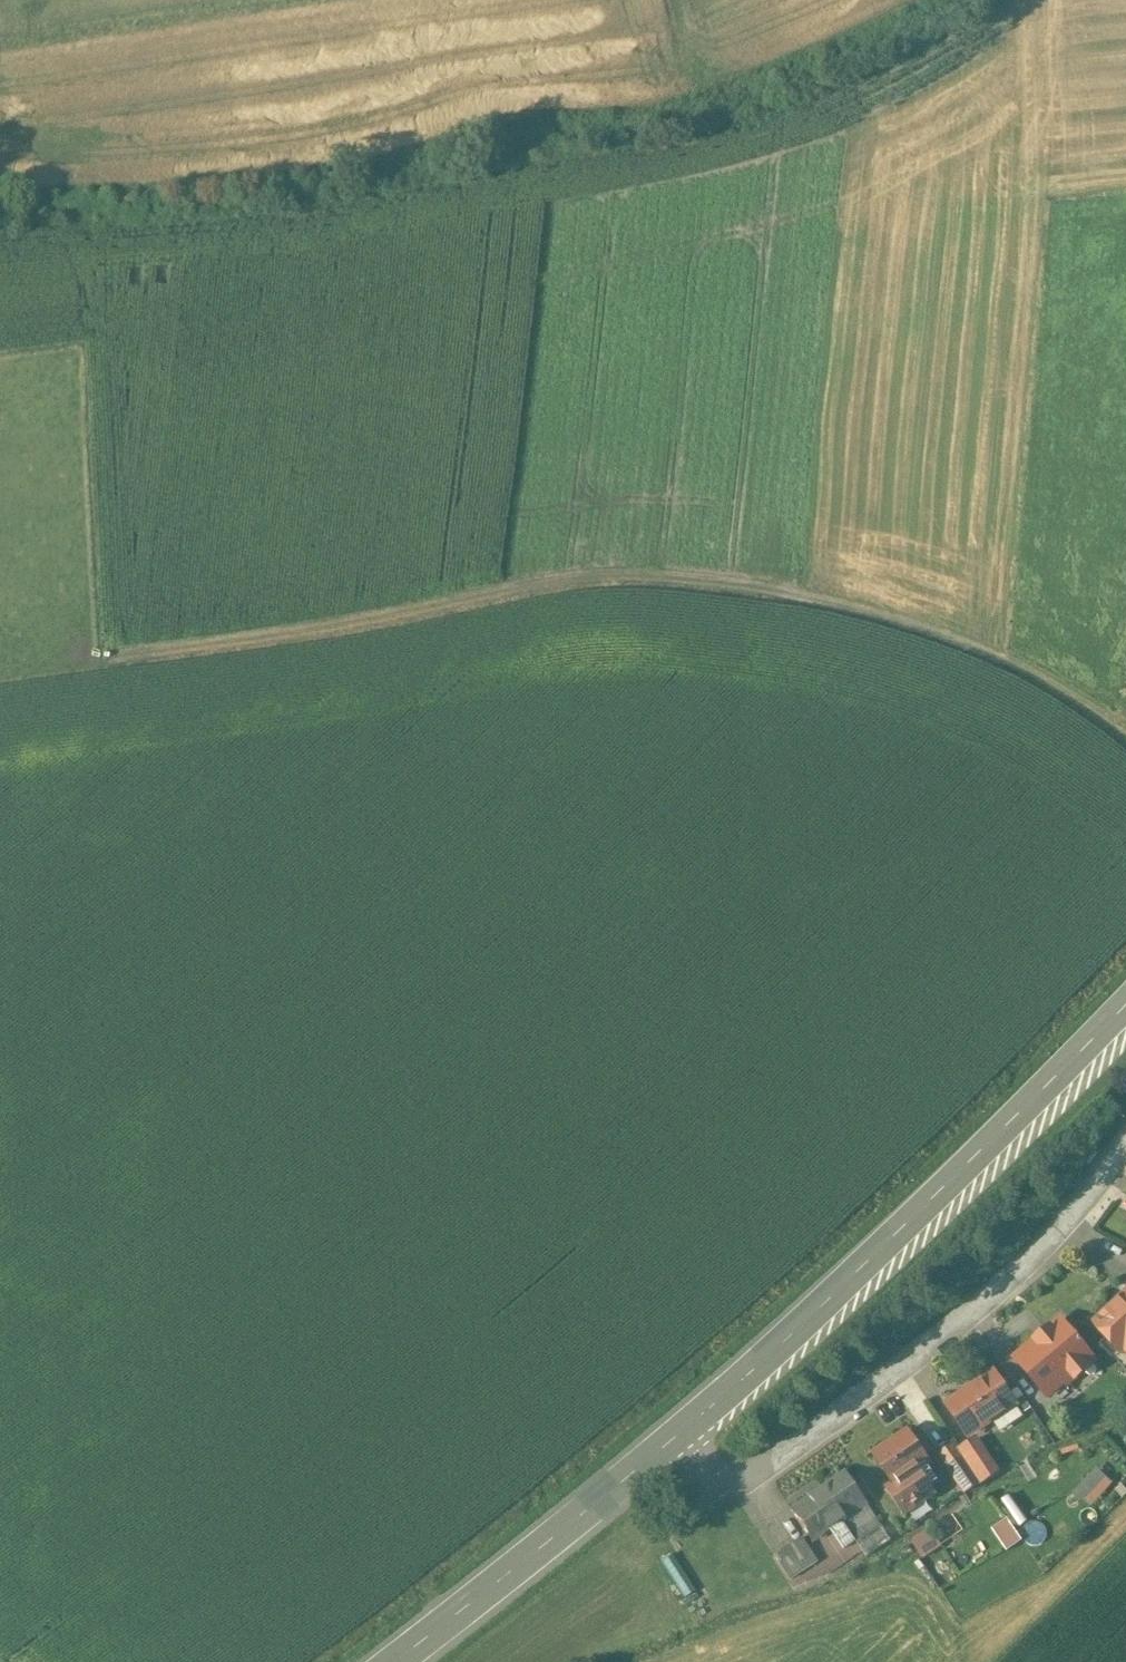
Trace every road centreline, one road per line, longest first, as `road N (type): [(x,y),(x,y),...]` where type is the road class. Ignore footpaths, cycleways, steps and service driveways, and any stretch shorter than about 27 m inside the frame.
road 1 (secondary): [(393,1661),(670,1440),(850,1279),(1125,1004)]

